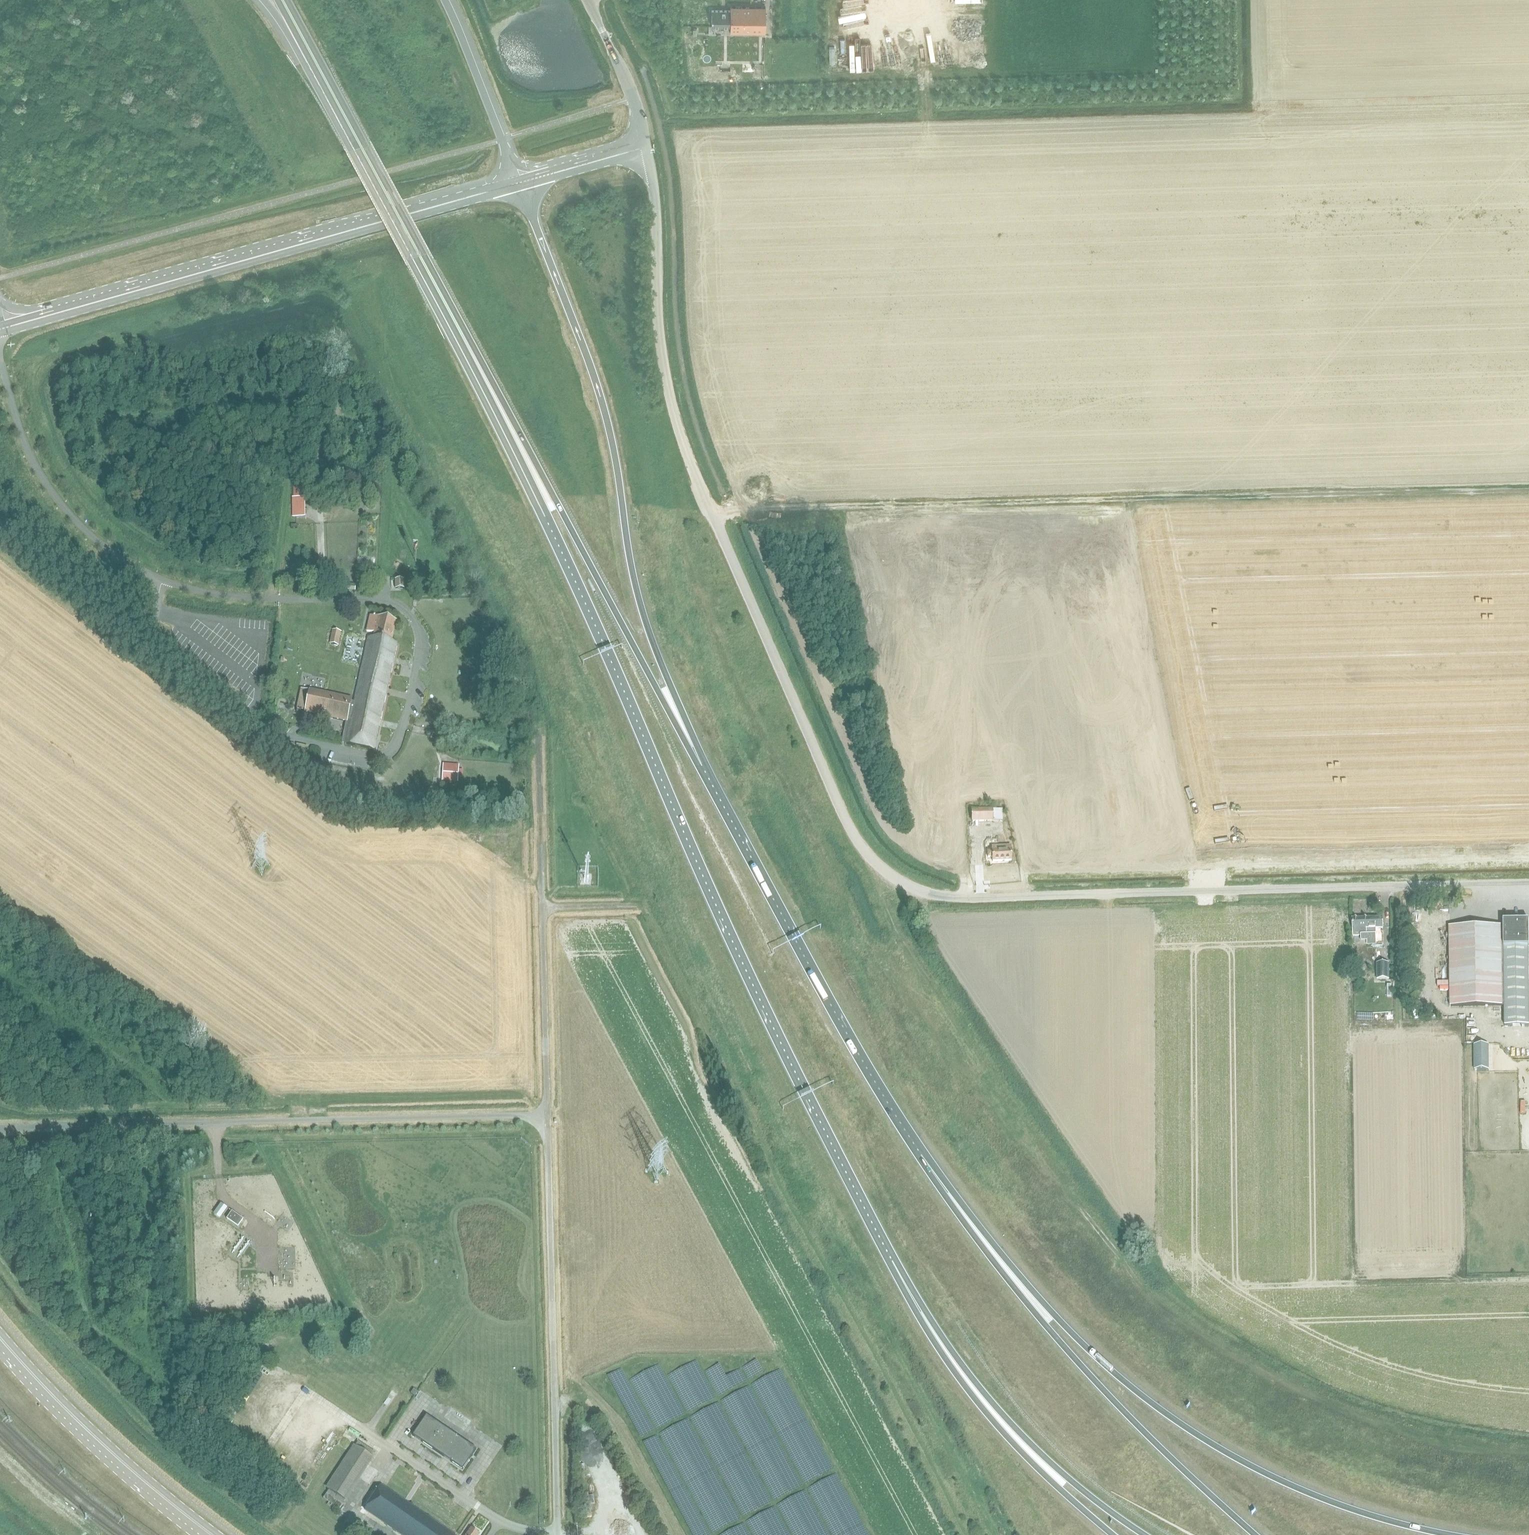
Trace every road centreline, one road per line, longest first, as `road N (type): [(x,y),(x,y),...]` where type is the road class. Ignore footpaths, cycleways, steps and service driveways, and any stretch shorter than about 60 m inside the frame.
road 1 (unclassified): [(1528,884),(969,898),(907,885),(876,865),(838,803),(673,406),(658,328),(656,198),(646,146)]
road 2 (trunk): [(533,470),(697,863),(892,1261)]
road 3 (trunk): [(1456,1534),(1362,1513),(1275,1478),(1156,1407),(1047,1307),(922,1155)]
road 4 (trunk): [(702,766),(638,599),(612,437),(521,181)]
road 5 (unclassified): [(0,1128),(547,1113)]
road 6 (secondary): [(3,328),(521,181)]
road 7 (trunk): [(1256,1534),(1045,1325),(922,1155)]
road 8 (trunk): [(533,470),(305,42)]
road 9 (trunk): [(922,1155),(834,1012),(702,766)]
road 10 (unclassified): [(558,1534),(547,1113)]
road 11 (trunk): [(892,1261),(947,1346),(1013,1425),(1145,1534)]
road 12 (trunk): [(892,1261),(931,1337),(977,1401),(1112,1534)]
road 13 (trunk): [(702,766),(533,470)]
road 14 (secondary): [(213,1534),(70,1413),(0,1338)]
road 15 (unclassified): [(547,1113),(543,906)]
road 16 (trunk): [(521,181),(445,0)]
road 17 (unclassified): [(543,906),(540,724)]
road 18 (tertiary): [(646,146),(635,98),(588,0)]
road 19 (tertiary): [(521,181),(646,146)]

